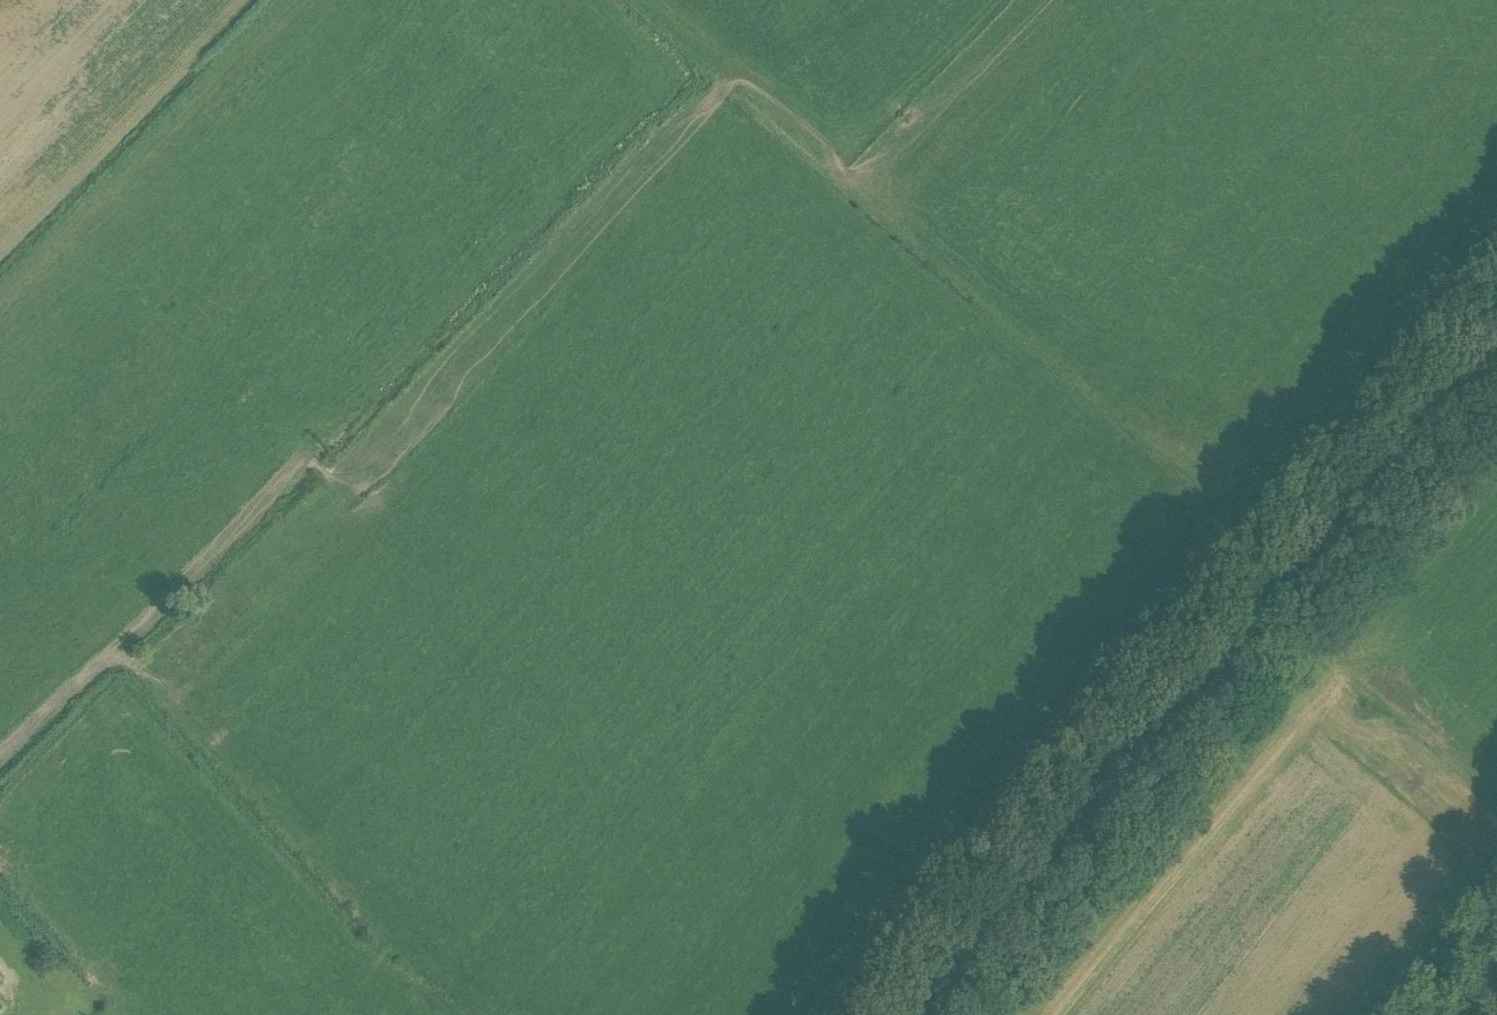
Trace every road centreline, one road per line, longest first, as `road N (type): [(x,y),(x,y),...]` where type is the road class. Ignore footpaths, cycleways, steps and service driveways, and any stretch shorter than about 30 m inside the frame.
road 1 (tertiary): [(1496,350),(907,1014)]

